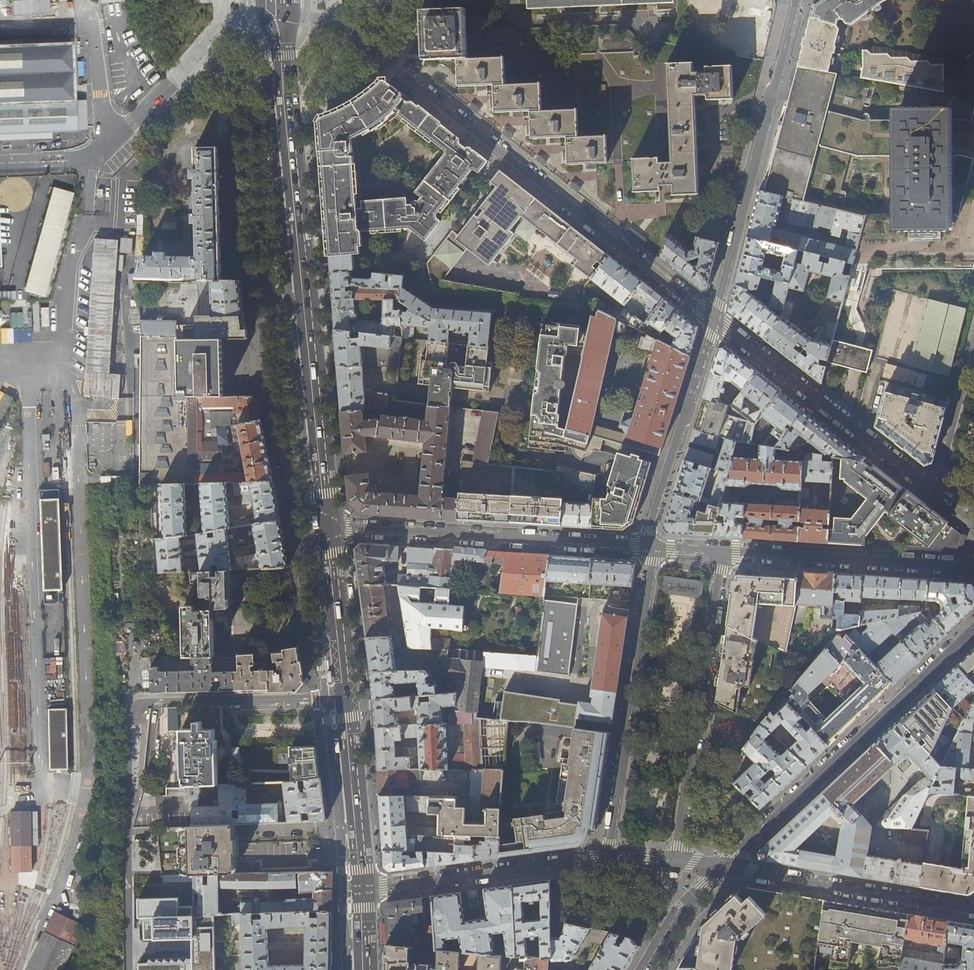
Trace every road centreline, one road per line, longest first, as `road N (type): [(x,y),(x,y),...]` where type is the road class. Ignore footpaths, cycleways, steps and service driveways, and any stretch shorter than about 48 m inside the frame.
road 1 (residential): [(284,17),(328,22),(393,65),(713,320)]
road 2 (primary): [(325,529),(281,58),(284,17)]
road 3 (residential): [(345,698),(142,703),(130,712),(129,969)]
road 4 (residential): [(973,628),(724,866)]
road 5 (residential): [(796,0),(713,320)]
road 6 (residential): [(650,547),(325,529)]
road 7 (residential): [(677,861),(723,551)]
road 8 (residential): [(650,547),(610,855)]
road 9 (residential): [(713,320),(934,492)]
road 10 (residential): [(724,866),(973,908)]
road 11 (residential): [(973,565),(723,551)]
road 12 (residential): [(610,855),(364,889)]
road 13 (residential): [(713,320),(649,530),(650,547)]
road 14 (primary): [(364,889),(345,698)]
road 15 (primary): [(345,698),(325,529)]
road 16 (residential): [(934,492),(973,337)]
road 17 (residential): [(645,969),(677,915),(724,866)]

